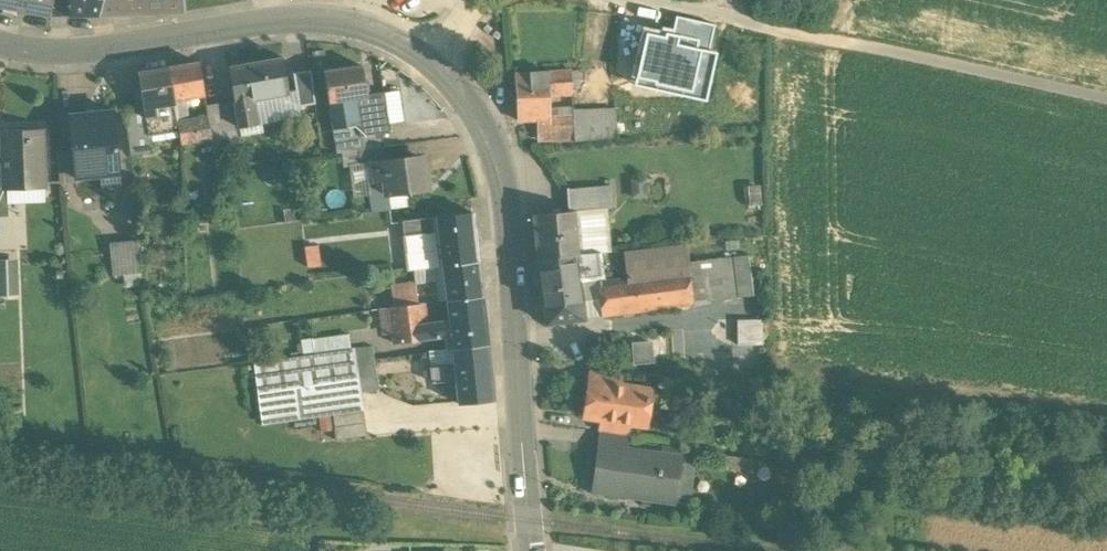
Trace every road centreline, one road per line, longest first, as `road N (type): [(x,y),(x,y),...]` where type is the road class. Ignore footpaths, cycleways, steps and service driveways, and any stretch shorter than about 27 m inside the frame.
road 1 (unclassified): [(531,550),(502,178),(484,132),(431,65)]
road 2 (unclassified): [(431,65),(340,33),(105,66),(0,55)]
road 3 (track): [(785,32),(1106,102)]
road 4 (residential): [(630,0),(785,32)]

